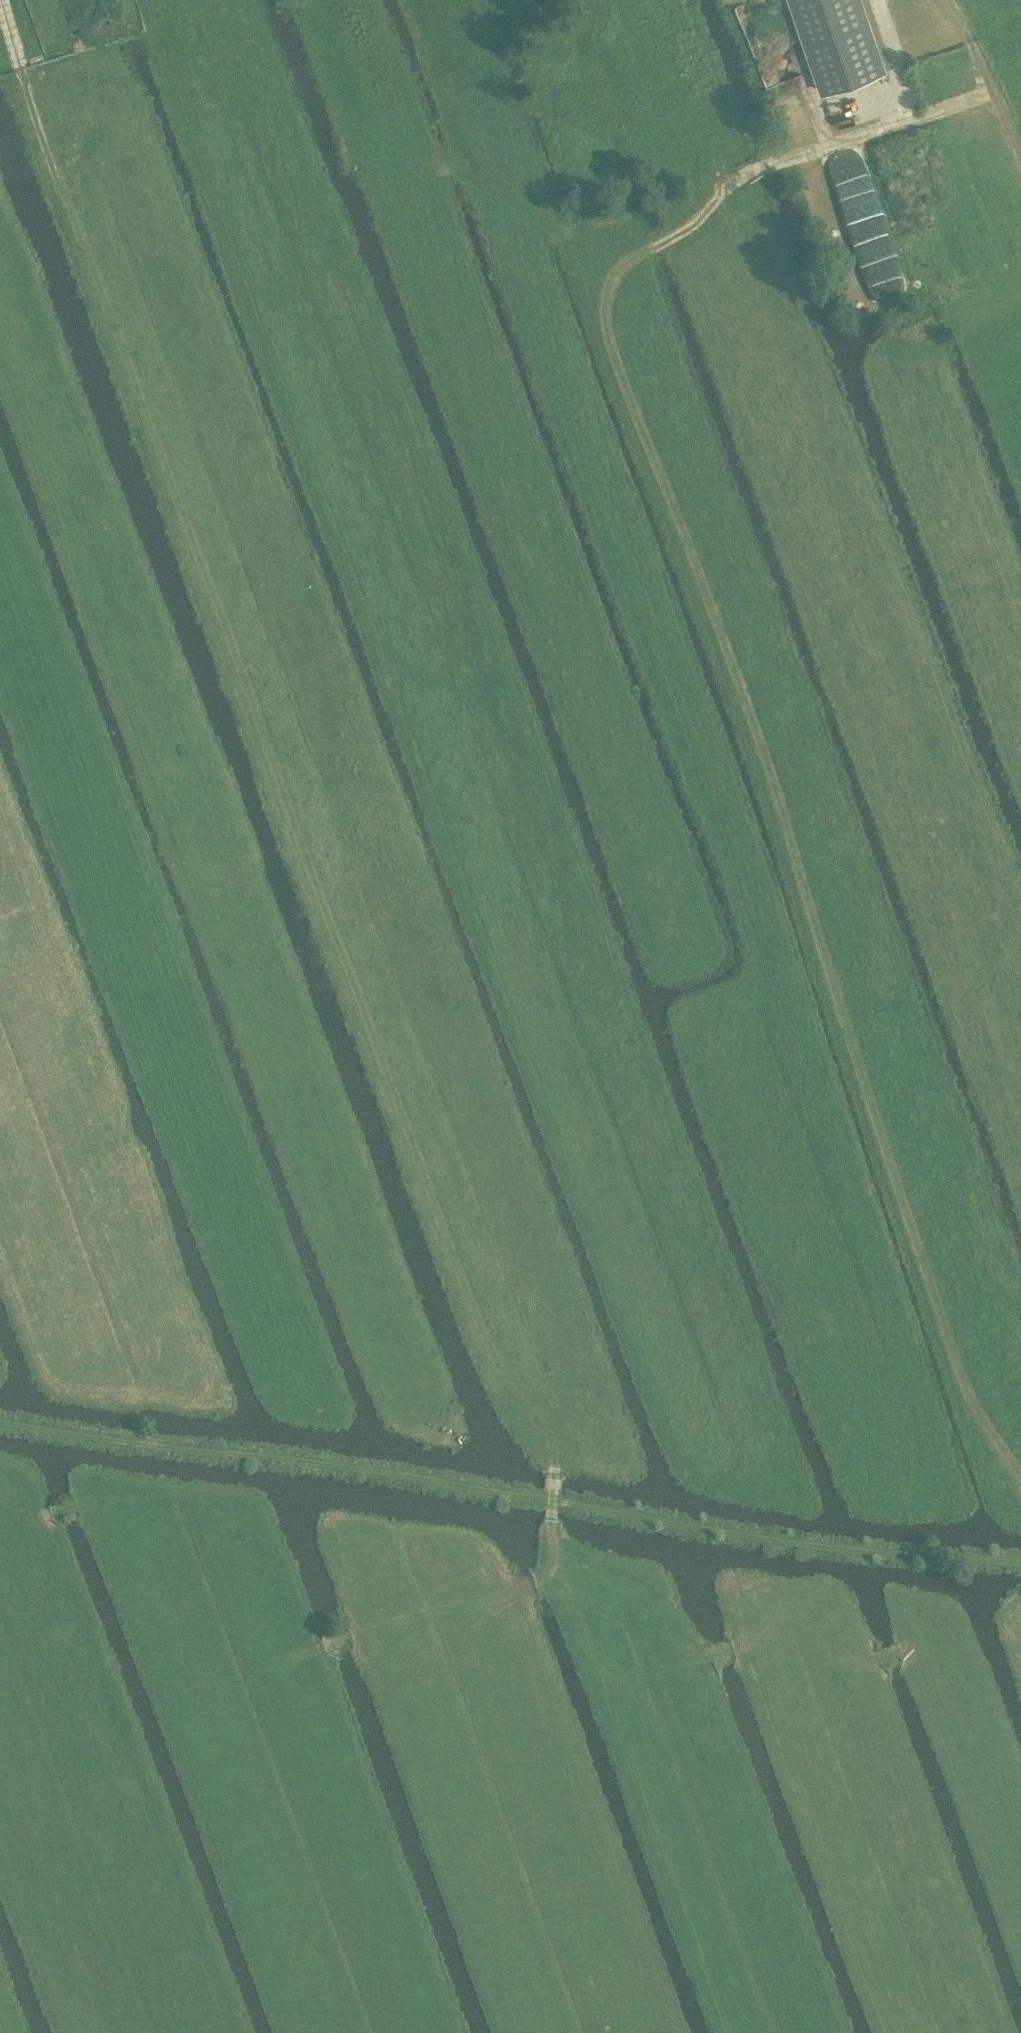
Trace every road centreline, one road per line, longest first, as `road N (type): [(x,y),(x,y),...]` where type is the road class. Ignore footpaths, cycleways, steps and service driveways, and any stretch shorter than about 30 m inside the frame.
road 1 (track): [(1020,1570),(716,1535),(543,1499),(0,1420)]

